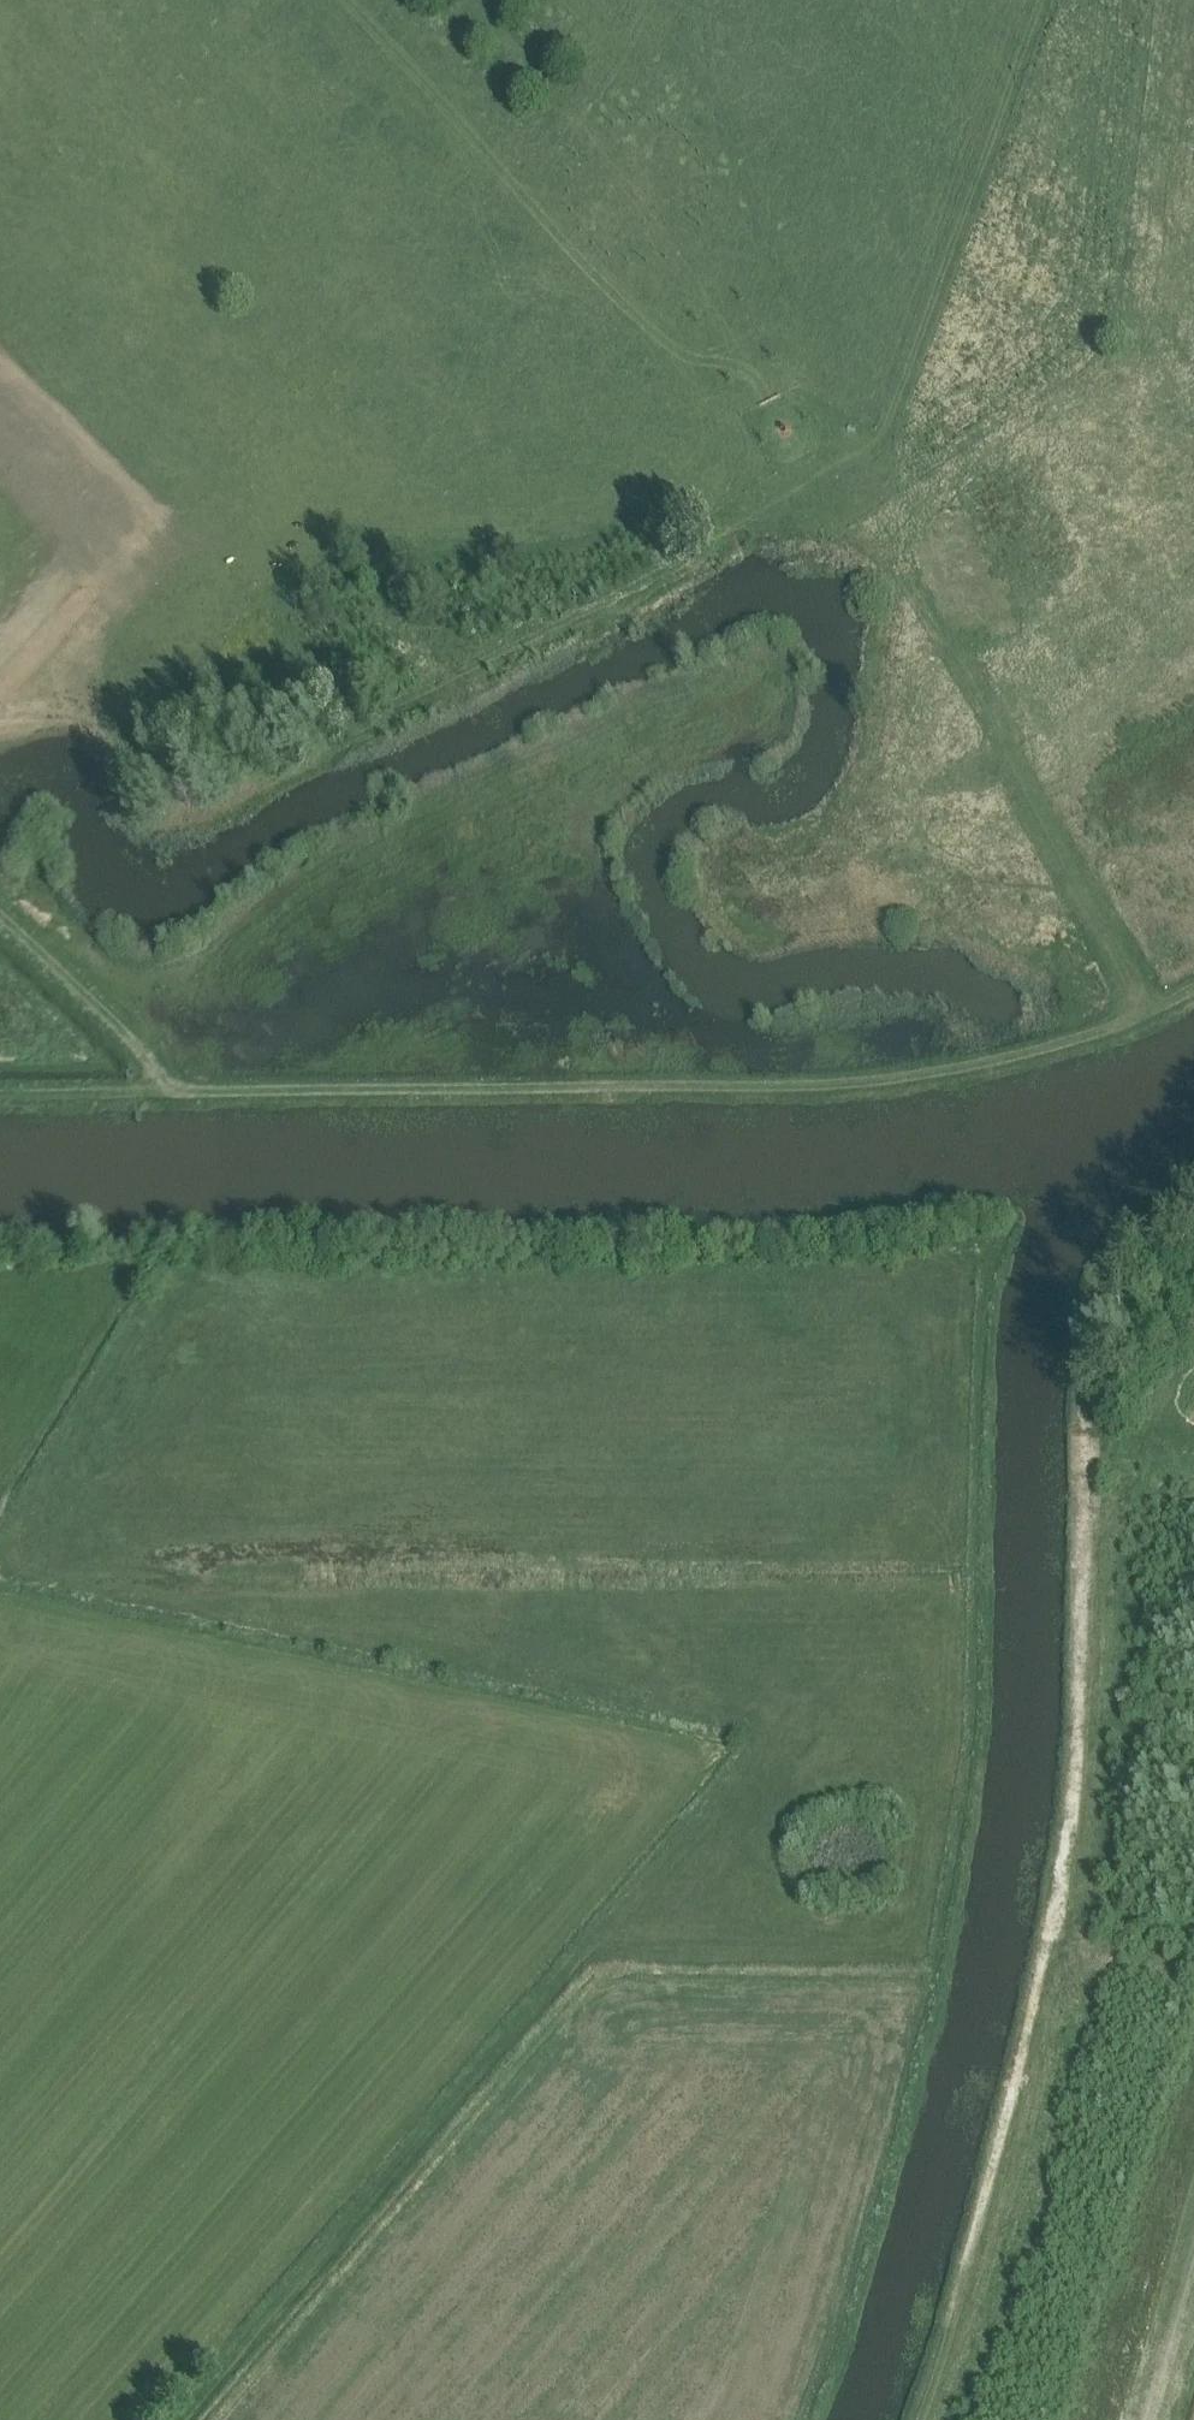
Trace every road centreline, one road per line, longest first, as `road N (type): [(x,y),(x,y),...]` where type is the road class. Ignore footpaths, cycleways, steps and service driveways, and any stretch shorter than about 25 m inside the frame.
road 1 (track): [(1153,2419),(1193,2286)]

